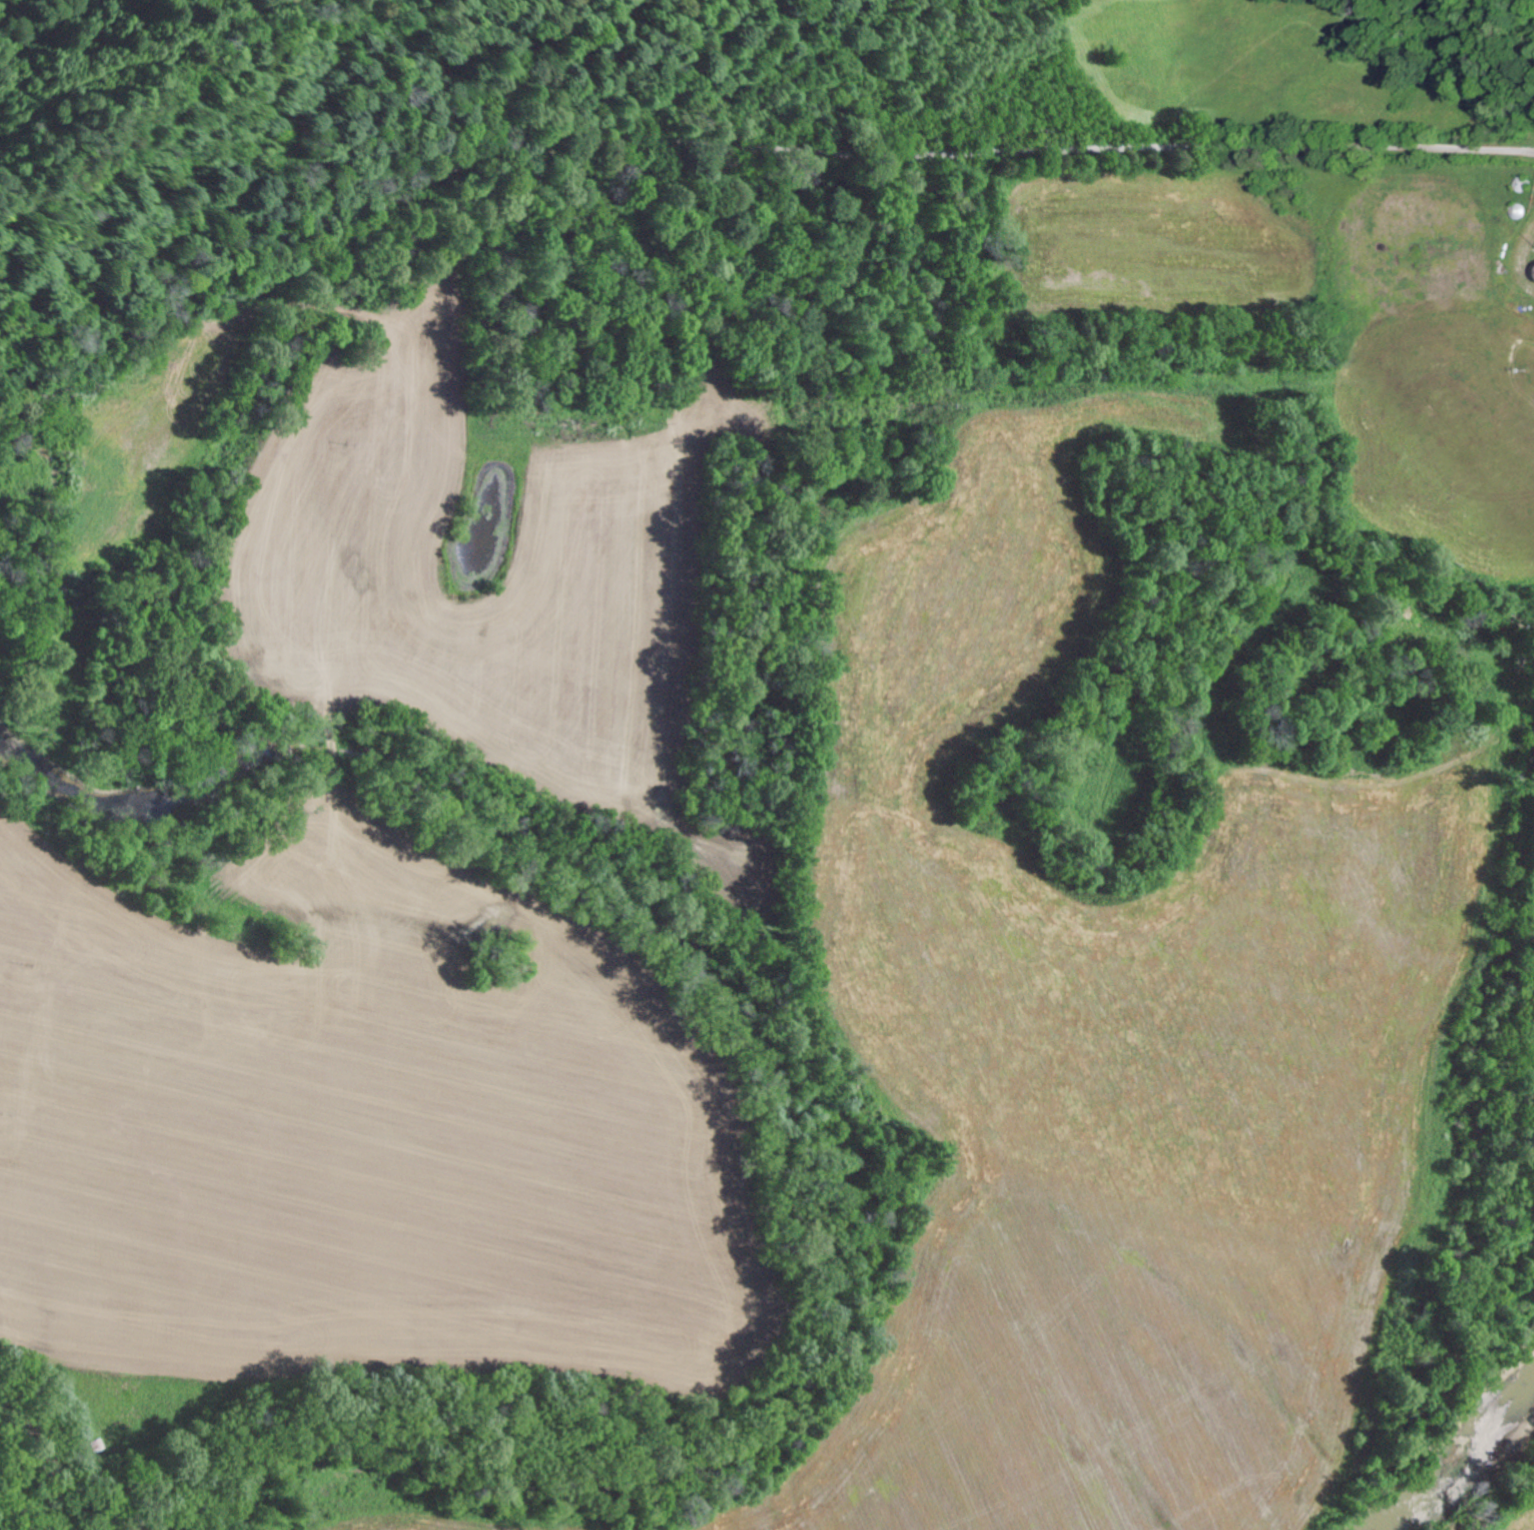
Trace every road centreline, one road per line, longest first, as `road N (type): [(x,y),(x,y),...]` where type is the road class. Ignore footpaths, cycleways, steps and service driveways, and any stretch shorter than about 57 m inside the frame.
road 1 (residential): [(0,408),(112,360),(441,170),(530,147),(863,161),(1054,148),(1368,144),(1533,152)]

